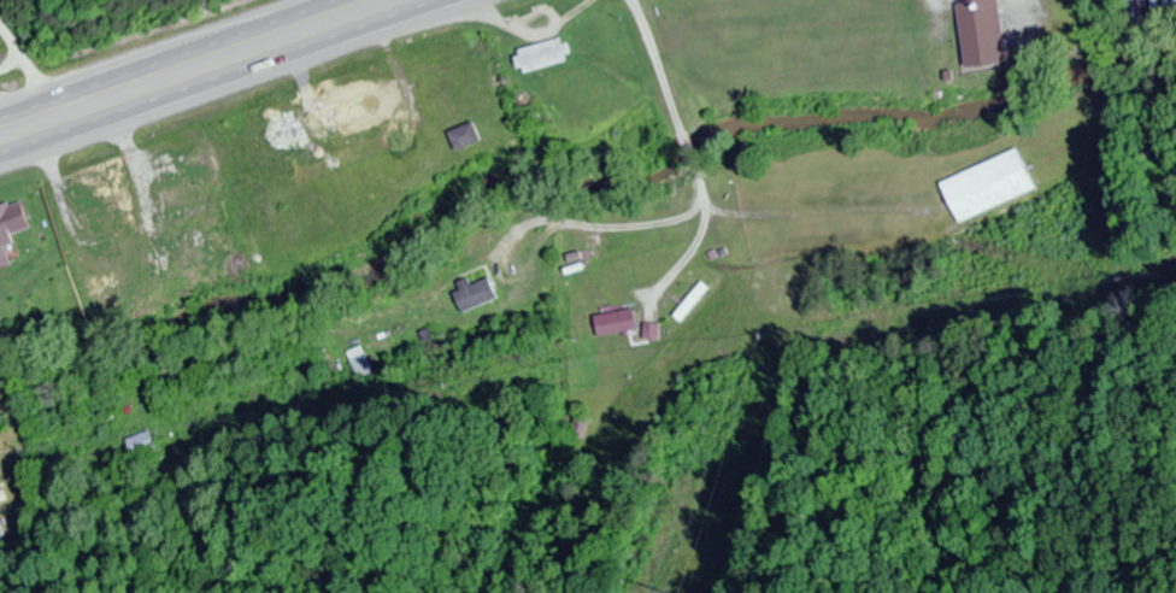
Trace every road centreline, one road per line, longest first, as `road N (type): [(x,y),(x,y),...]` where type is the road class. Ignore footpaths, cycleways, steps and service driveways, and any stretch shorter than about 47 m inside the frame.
road 1 (trunk): [(0,162),(457,0)]
road 2 (trunk): [(326,0),(0,114)]

